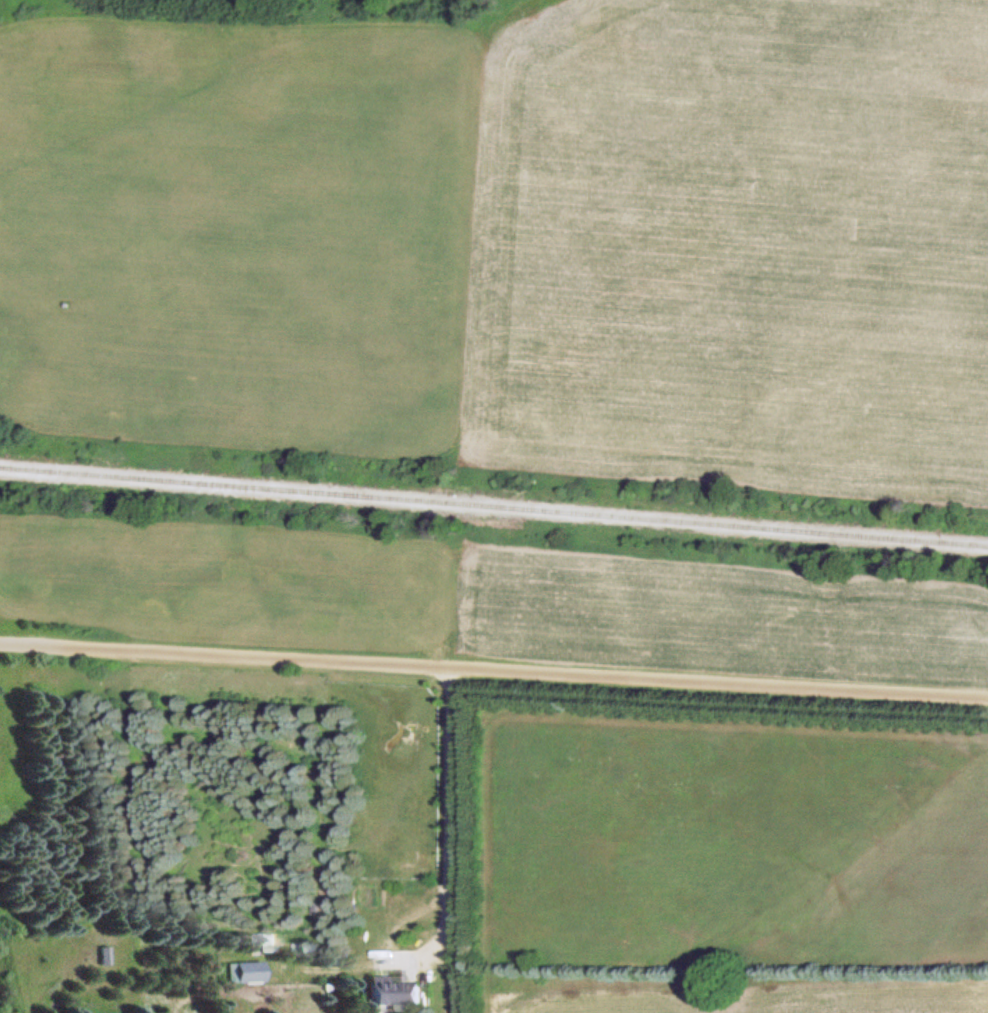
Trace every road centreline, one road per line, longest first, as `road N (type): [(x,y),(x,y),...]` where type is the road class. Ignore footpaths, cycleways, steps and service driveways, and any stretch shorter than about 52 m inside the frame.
road 1 (residential): [(0,643),(987,702)]

